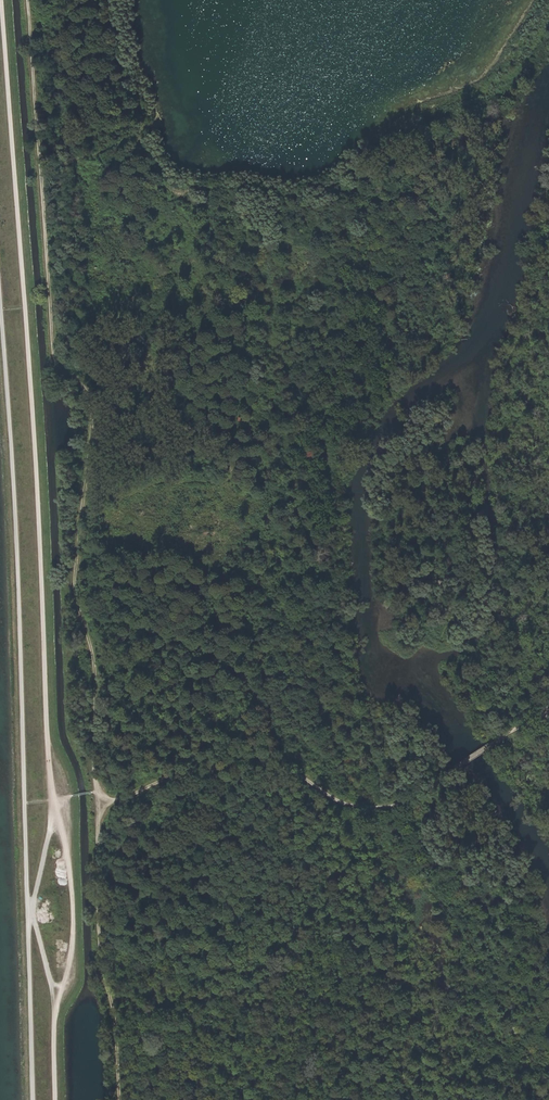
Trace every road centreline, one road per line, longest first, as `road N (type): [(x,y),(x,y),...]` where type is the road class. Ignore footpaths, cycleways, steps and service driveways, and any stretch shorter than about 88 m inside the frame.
road 1 (track): [(28,0),(52,353),(91,405),(72,582),(89,652),(100,790)]
road 2 (track): [(0,0),(54,800)]
road 3 (track): [(27,912),(0,290)]
road 4 (track): [(100,790),(101,927),(118,1099)]
road 5 (track): [(100,790),(126,798),(219,758),(264,759),(298,767),(355,800),(390,802)]
road 6 (track): [(55,814),(68,858),(72,944),(55,1008),(57,1099)]
road 7 (track): [(32,1099),(27,912)]
road 8 (track): [(390,802),(539,716)]

